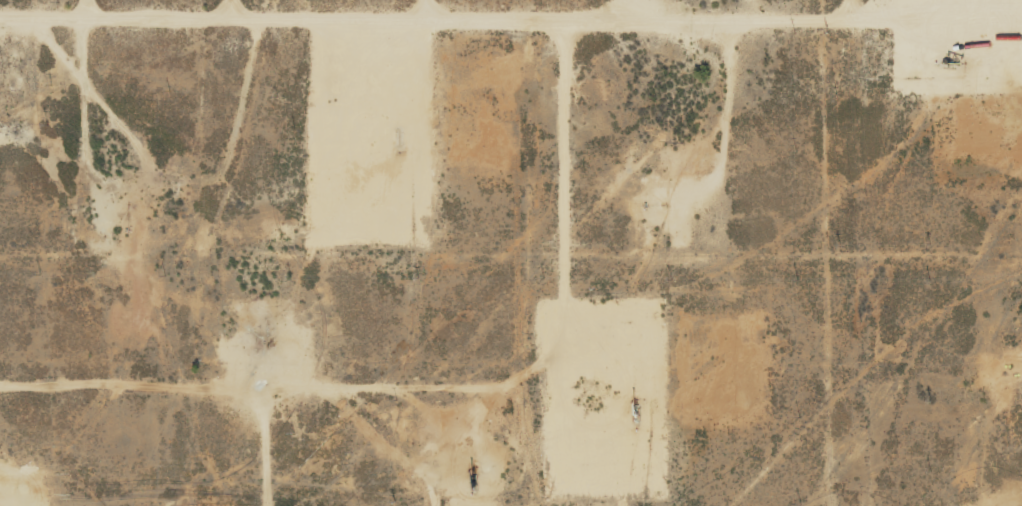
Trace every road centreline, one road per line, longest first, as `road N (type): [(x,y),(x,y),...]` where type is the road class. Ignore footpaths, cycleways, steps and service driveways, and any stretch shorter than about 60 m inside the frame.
road 1 (track): [(1021,13),(839,19),(236,9),(0,22)]
road 2 (track): [(243,505),(236,438),(218,377),(160,359),(0,364)]
road 3 (track): [(567,15),(569,347)]

